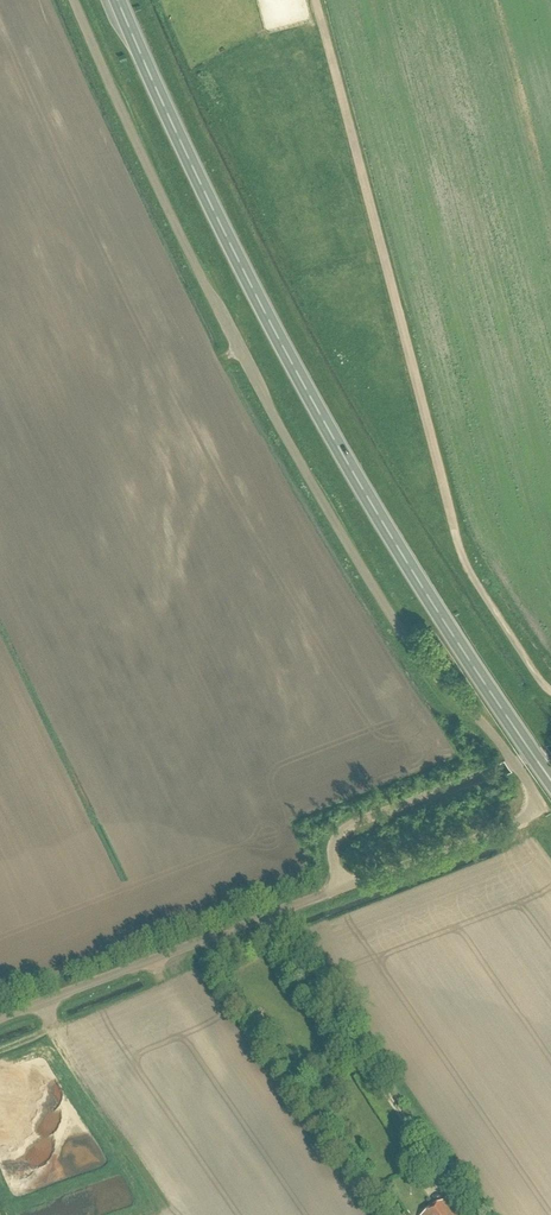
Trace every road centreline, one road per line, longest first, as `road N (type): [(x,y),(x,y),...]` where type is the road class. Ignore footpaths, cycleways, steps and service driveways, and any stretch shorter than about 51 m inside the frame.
road 1 (unclassified): [(340,887),(546,808),(498,737),(421,660),(311,483),(75,0)]
road 2 (trunk): [(550,779),(414,573),(312,400),(120,0)]
road 3 (unclassified): [(316,0),(461,554),(550,689)]
road 4 (unclassified): [(0,1018),(340,887)]
road 5 (unclassified): [(340,887),(334,843),(353,823),(550,749)]

